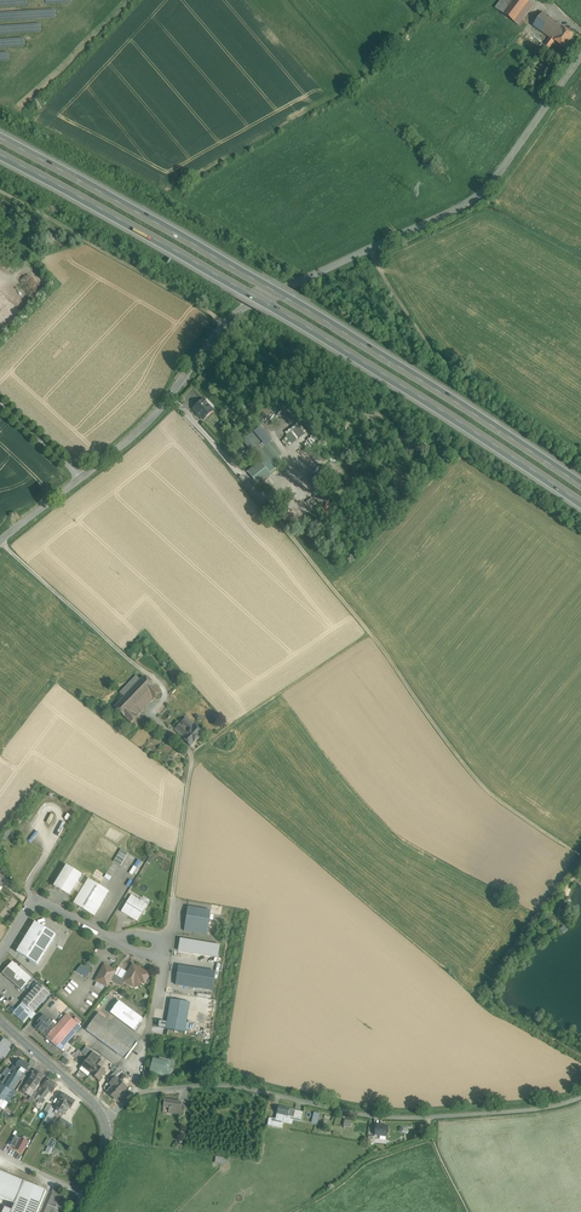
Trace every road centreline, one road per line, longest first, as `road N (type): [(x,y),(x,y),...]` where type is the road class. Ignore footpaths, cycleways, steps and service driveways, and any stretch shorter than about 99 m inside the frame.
road 1 (tertiary): [(580,61),(509,167),(468,207),(244,307),(145,425),(0,542)]
road 2 (motorway): [(580,490),(217,253),(0,136)]
road 3 (motorway): [(0,160),(317,336),(580,508)]
road 4 (residential): [(106,1121),(139,1093),(228,1085),(371,1116),(434,1116)]
road 5 (residential): [(0,954),(38,903),(114,941)]
road 6 (track): [(434,1116),(531,1111),(580,1099)]
road 7 (tertiary): [(0,1021),(106,1121)]
road 8 (track): [(192,757),(171,898)]

